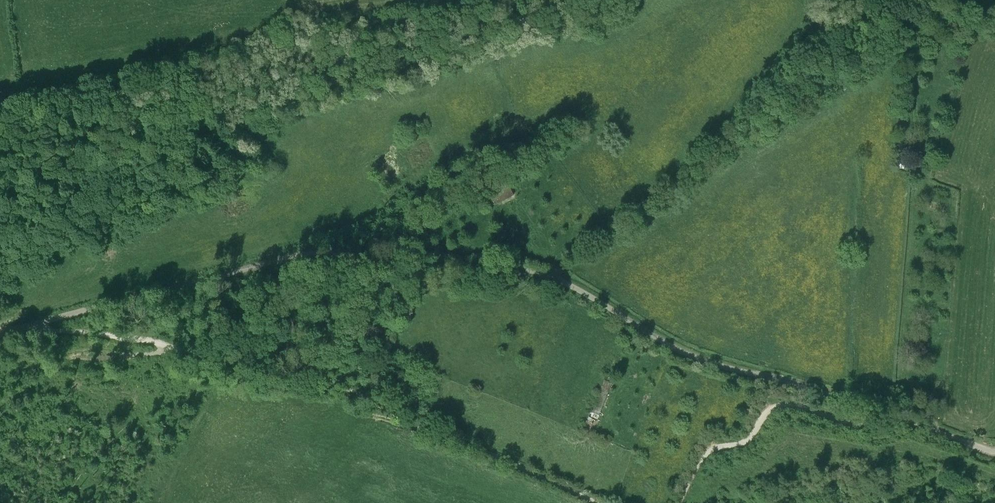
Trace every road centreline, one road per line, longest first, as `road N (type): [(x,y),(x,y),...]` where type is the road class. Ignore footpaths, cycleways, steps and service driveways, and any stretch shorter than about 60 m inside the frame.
road 1 (unclassified): [(994,452),(688,354),(562,282),(517,268),(308,253),(0,333)]
road 2 (track): [(421,428),(331,385),(37,323)]
road 3 (track): [(908,421),(864,426),(778,408),(747,442),(708,452),(679,502)]
road 4 (track): [(600,502),(421,428)]

